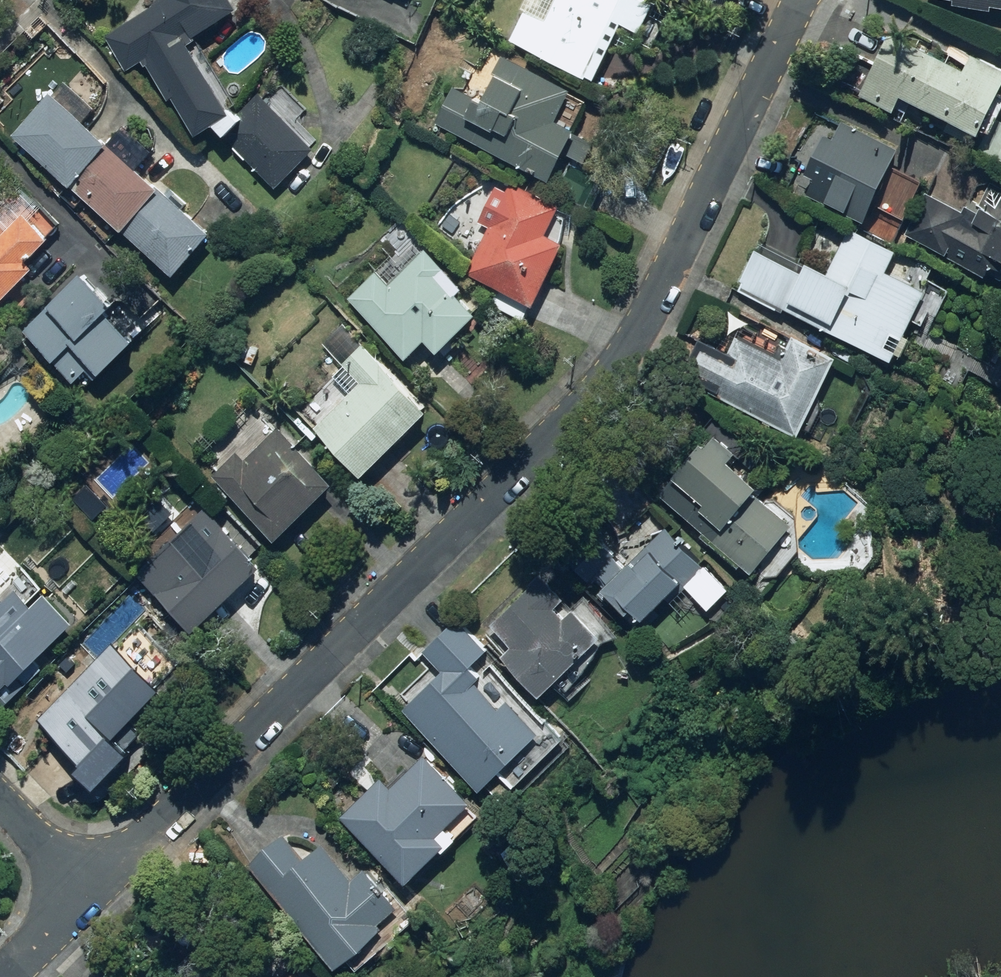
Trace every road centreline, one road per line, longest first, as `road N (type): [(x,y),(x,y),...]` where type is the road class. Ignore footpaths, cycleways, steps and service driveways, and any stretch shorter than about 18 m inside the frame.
road 1 (residential): [(92,887),(596,399),(625,357),(801,0)]
road 2 (residential): [(0,795),(92,887)]
road 3 (residential): [(5,976),(92,887)]

